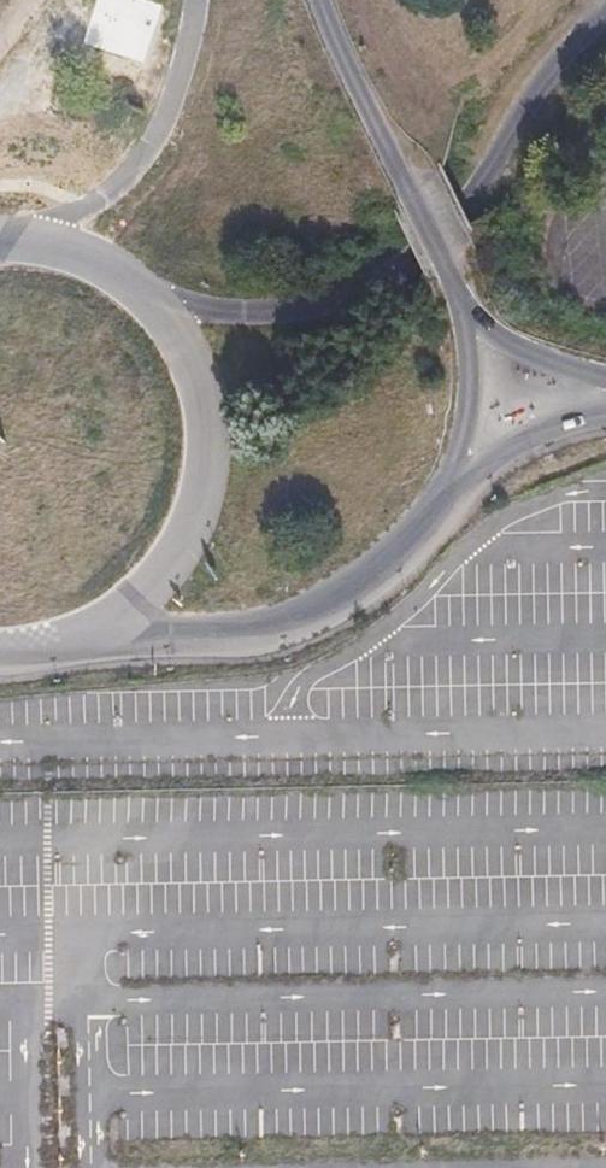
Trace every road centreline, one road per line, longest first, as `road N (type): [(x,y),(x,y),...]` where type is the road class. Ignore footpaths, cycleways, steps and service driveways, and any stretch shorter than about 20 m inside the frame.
road 1 (trunk): [(605,13),(533,94),(470,195),(402,266),(330,304),(278,312),(163,311)]
road 2 (tertiary): [(71,637),(265,630),(331,603),(408,544),(477,441)]
road 3 (tertiary): [(477,441),(330,523),(258,527),(207,476)]
road 4 (tertiary): [(71,637),(120,612),(161,575),(191,529),(207,476)]
road 5 (tertiary): [(163,311),(84,252),(0,236)]
road 6 (tertiary): [(207,476),(203,389),(163,311)]
road 7 (tertiary): [(477,441),(578,379),(605,379)]

